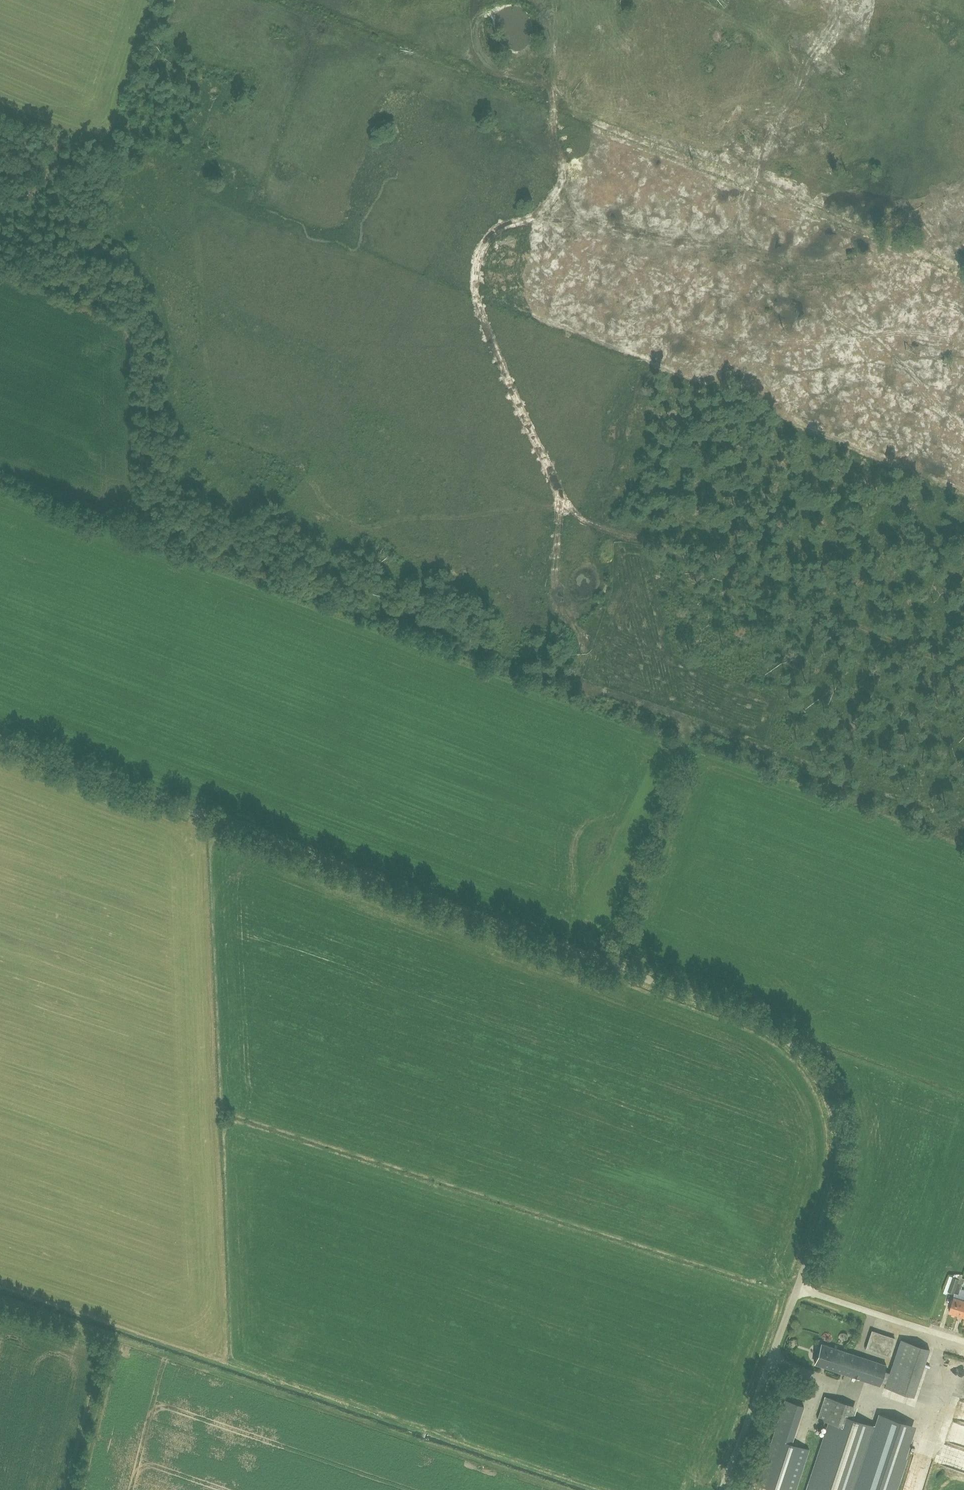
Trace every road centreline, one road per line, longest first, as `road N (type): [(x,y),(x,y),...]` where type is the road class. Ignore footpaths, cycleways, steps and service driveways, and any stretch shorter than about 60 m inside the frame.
road 1 (unclassified): [(798,1289),(841,1144),(832,1093),(796,1045),(739,1013),(0,739)]
road 2 (unclassified): [(720,1489),(798,1289)]
road 3 (unclassified): [(963,1342),(798,1289)]

